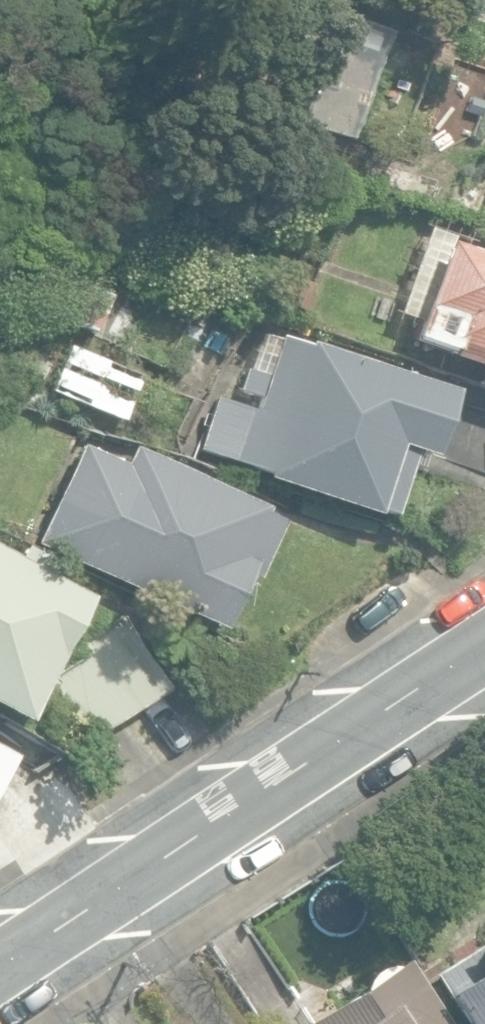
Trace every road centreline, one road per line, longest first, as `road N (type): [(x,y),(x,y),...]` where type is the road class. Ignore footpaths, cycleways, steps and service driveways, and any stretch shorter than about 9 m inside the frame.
road 1 (tertiary): [(0,971),(484,649)]

